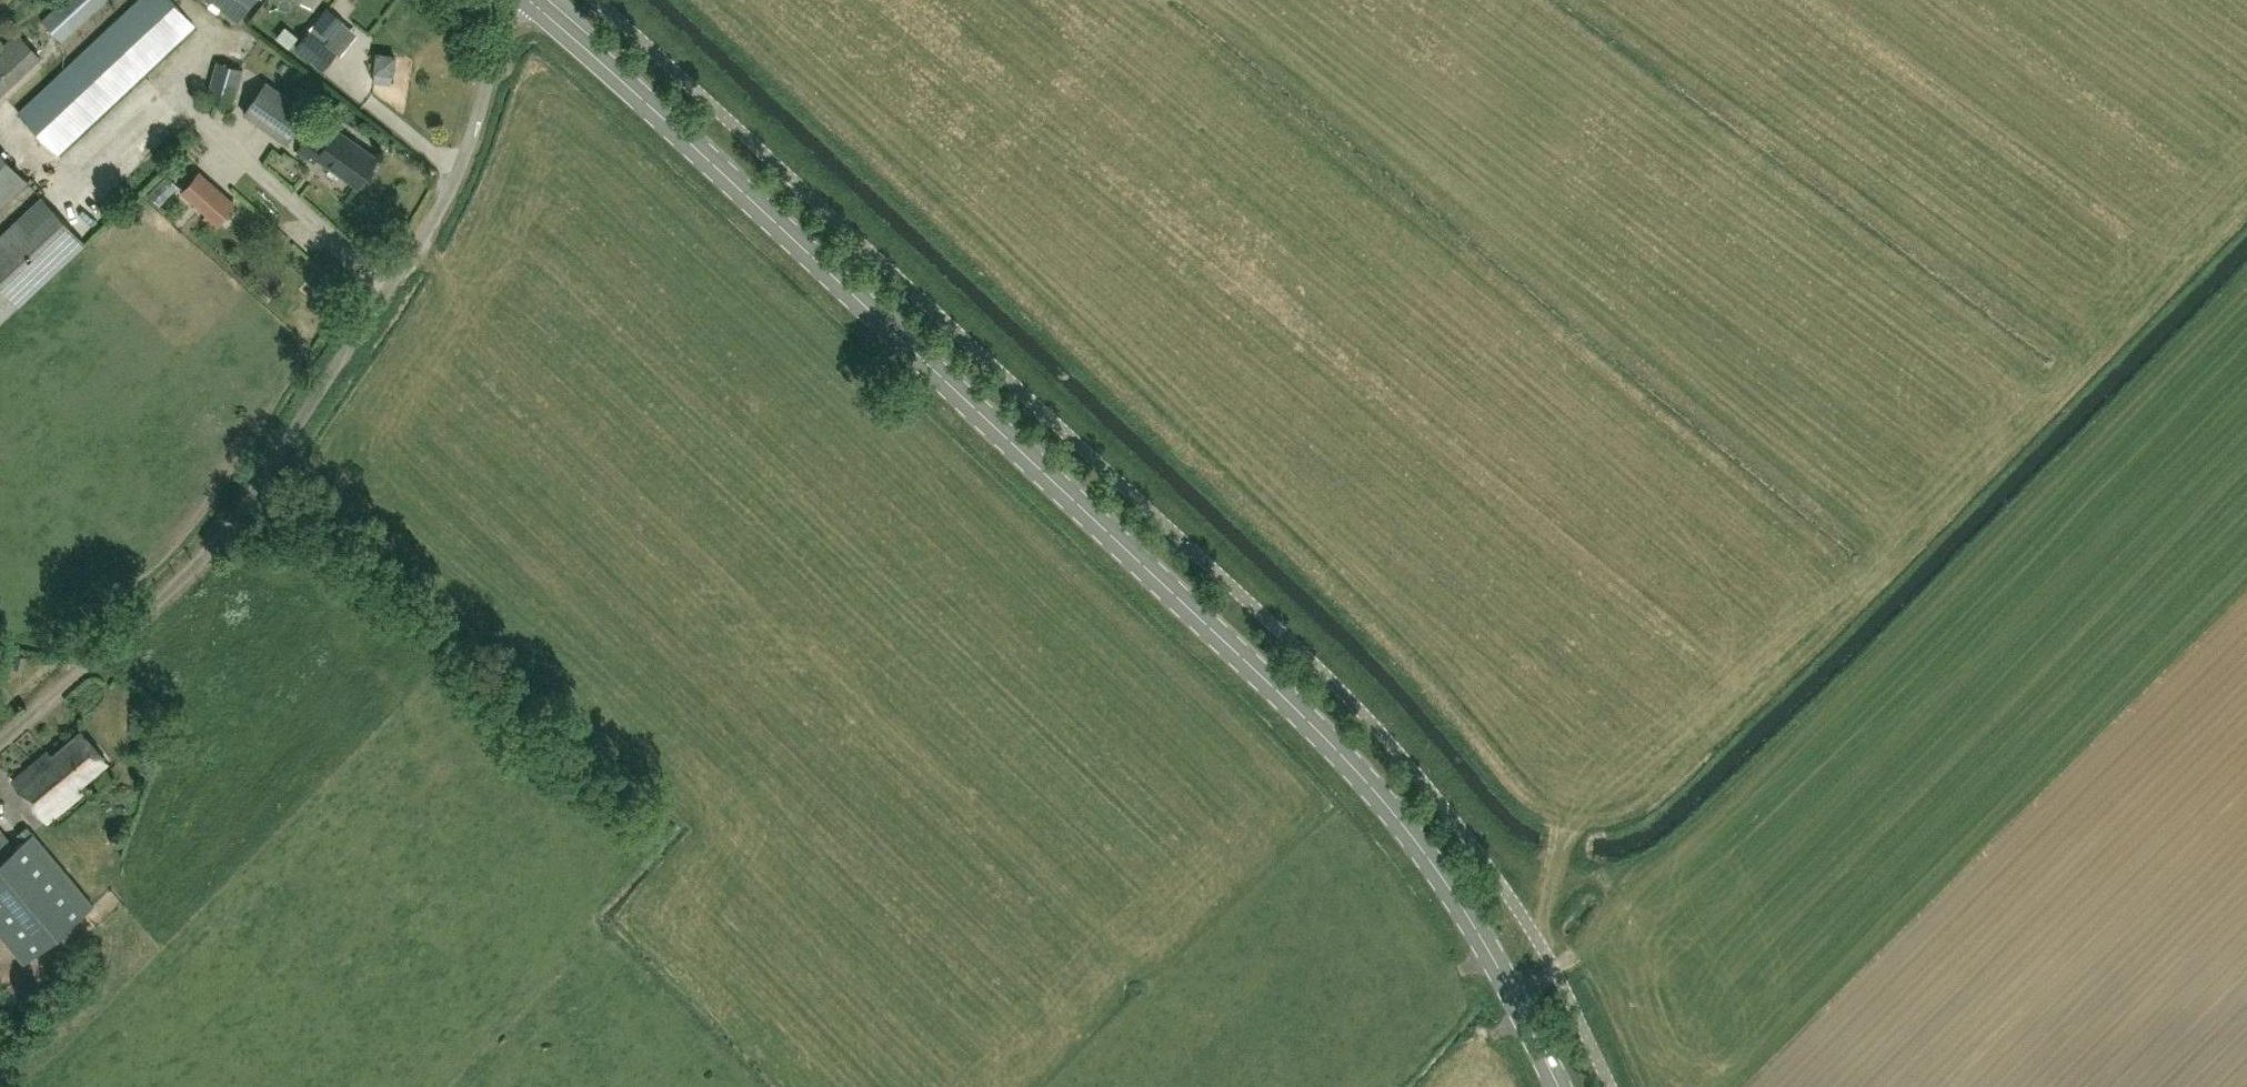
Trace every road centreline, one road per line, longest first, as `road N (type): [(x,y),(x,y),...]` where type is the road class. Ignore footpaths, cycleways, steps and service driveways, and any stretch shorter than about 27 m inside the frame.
road 1 (primary): [(1558,1086),(1455,896),(1337,750),(532,1)]
road 2 (unclassified): [(264,475),(458,167),(503,37),(532,1)]

